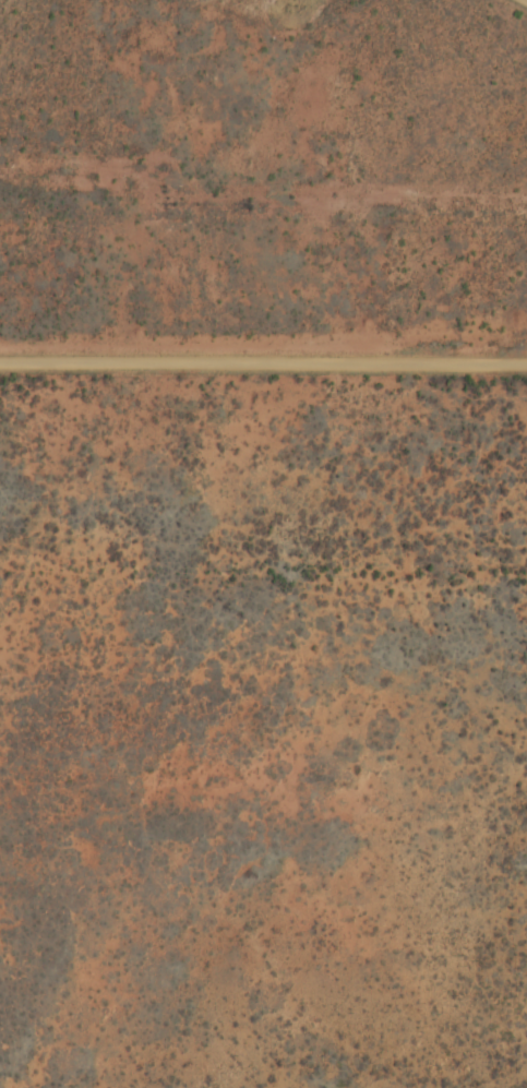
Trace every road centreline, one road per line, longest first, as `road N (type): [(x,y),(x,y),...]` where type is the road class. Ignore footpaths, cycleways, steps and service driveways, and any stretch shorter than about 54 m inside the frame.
road 1 (residential): [(0,364),(526,366)]

